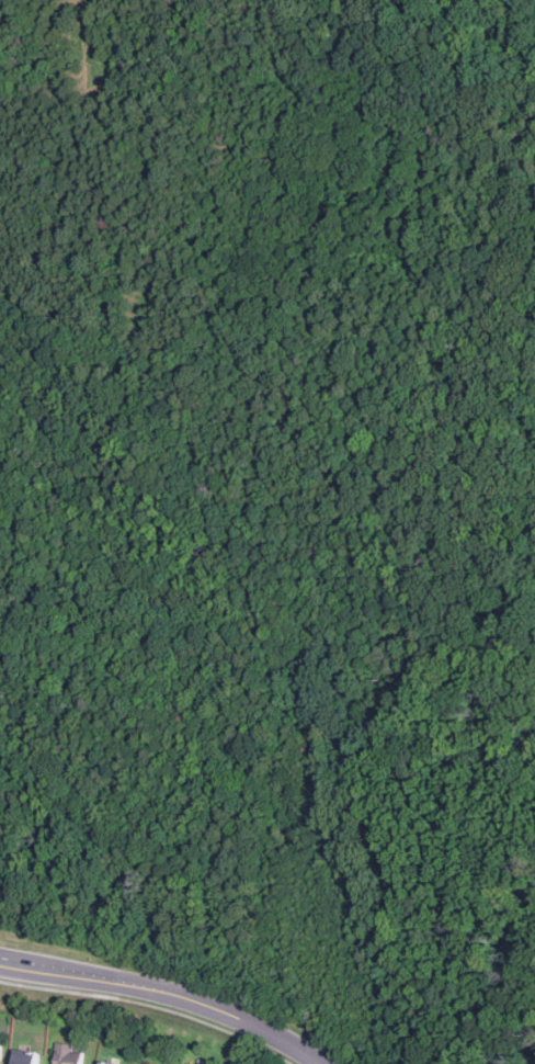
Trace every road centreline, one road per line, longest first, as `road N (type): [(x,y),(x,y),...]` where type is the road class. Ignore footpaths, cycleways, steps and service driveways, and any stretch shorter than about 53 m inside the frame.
road 1 (tertiary): [(0,963),(189,996),(324,1063)]

